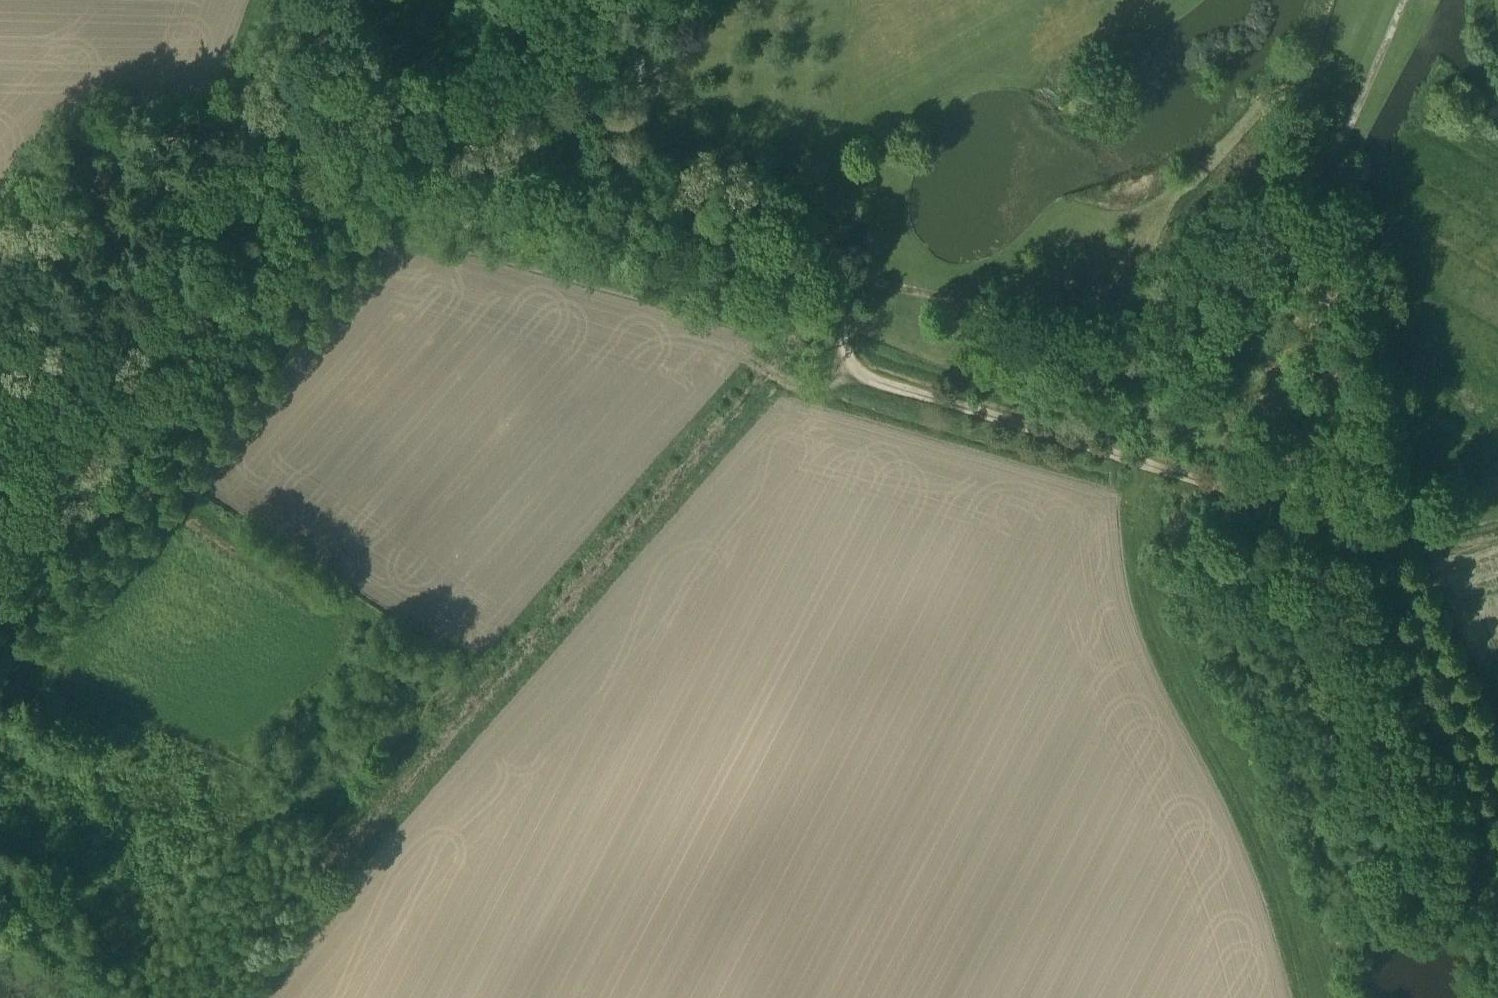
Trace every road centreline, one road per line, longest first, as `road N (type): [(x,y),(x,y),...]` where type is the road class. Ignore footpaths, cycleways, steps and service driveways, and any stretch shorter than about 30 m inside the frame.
road 1 (track): [(636,0),(610,77),(609,122),(629,146),(702,186),(830,278),(840,307),(839,347),(854,369),(880,383),(1351,517),(1445,529),(1497,516)]
road 2 (track): [(564,0),(362,253),(0,676)]

